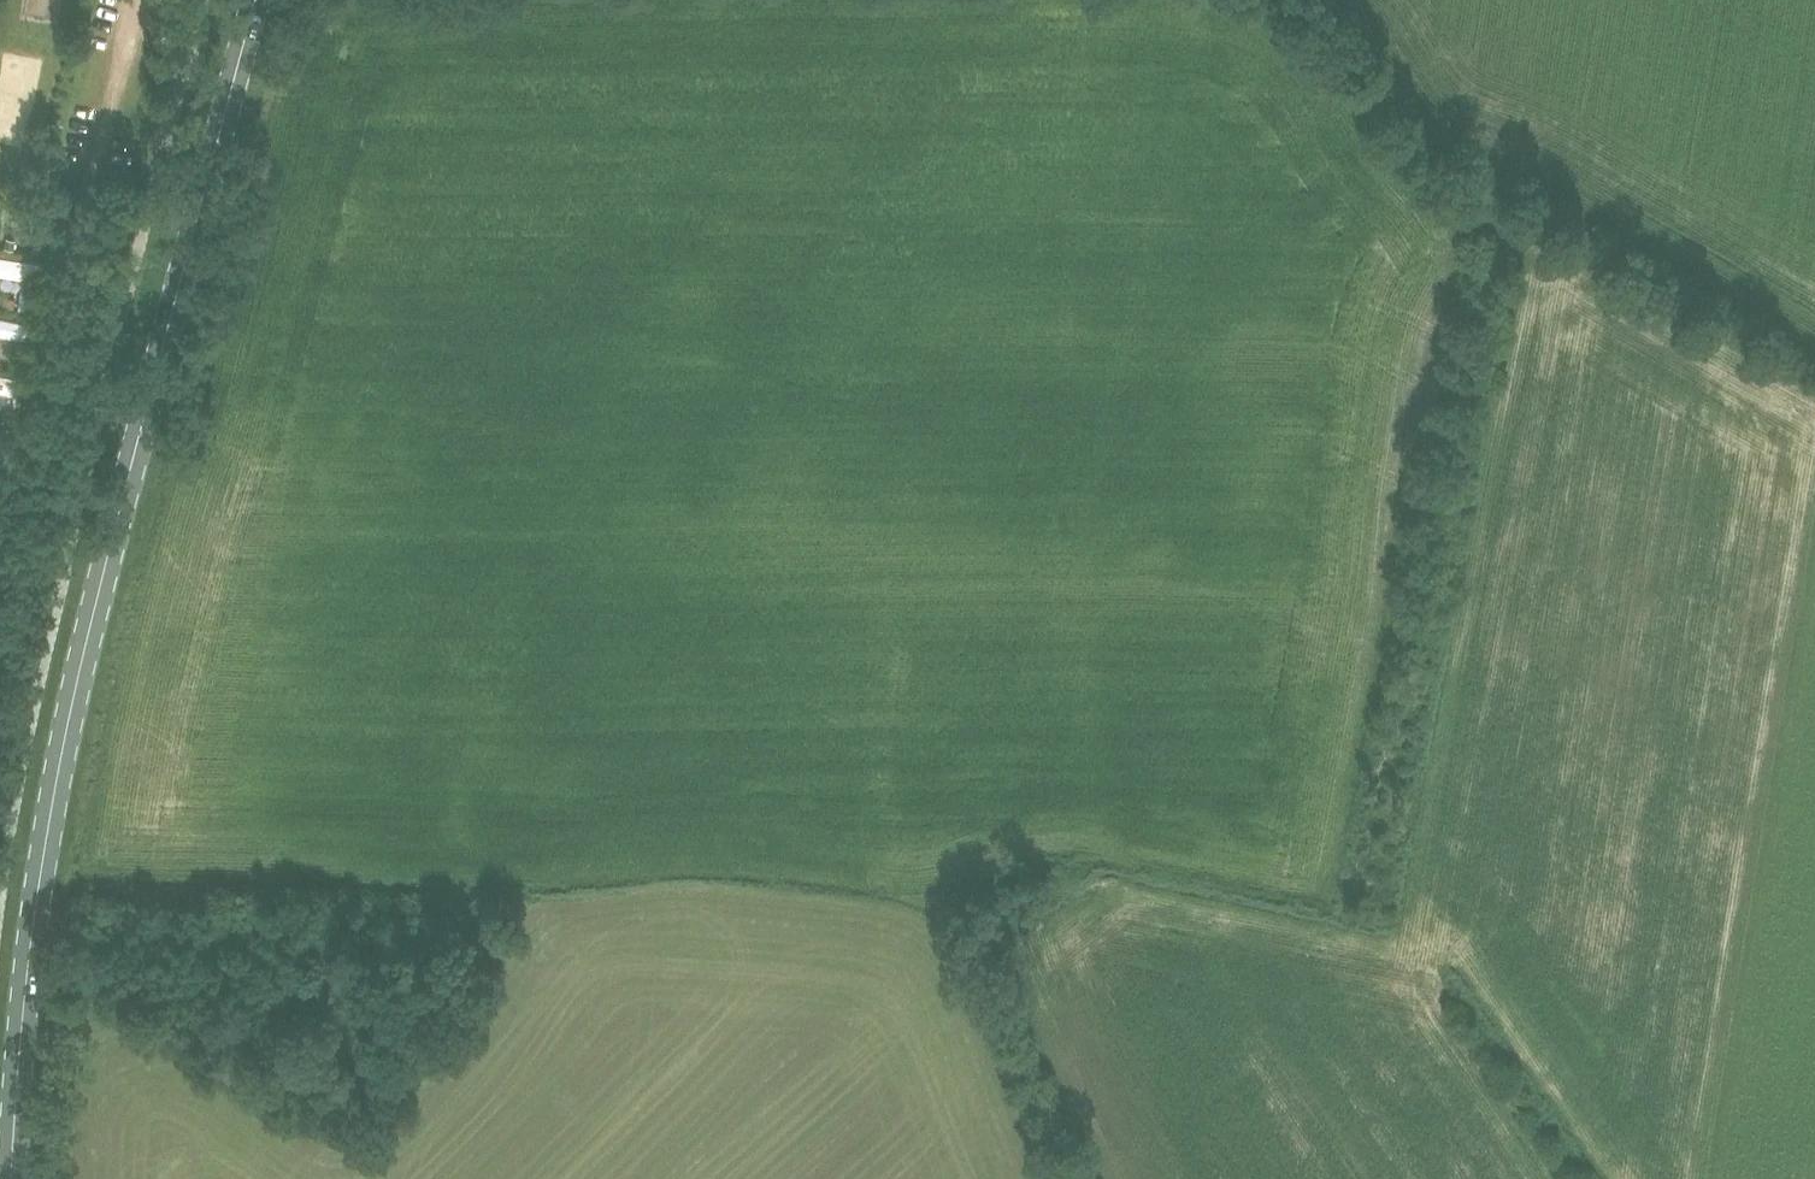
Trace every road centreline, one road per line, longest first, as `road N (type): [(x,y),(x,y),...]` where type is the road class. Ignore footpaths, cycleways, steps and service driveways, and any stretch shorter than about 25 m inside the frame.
road 1 (secondary): [(13,1178),(25,1000),(81,671),(257,0)]

